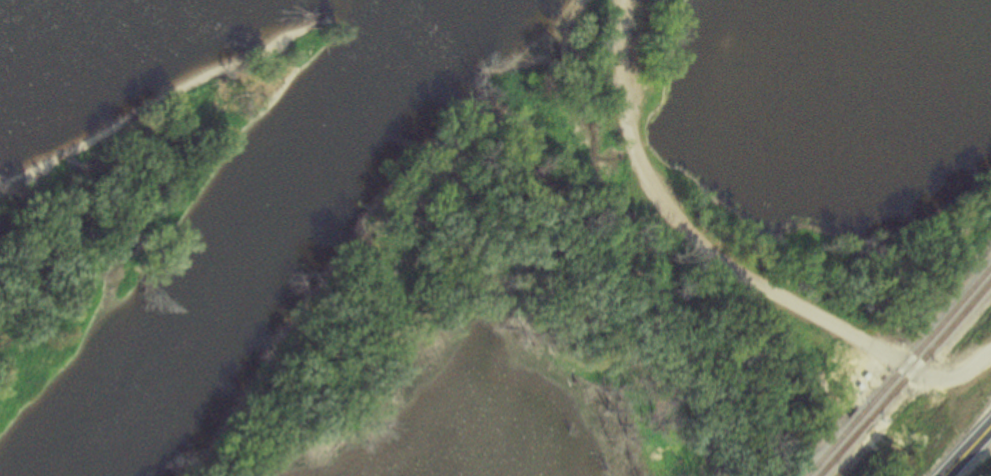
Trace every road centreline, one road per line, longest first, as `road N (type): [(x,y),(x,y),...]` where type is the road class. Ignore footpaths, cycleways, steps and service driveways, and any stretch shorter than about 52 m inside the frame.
road 1 (residential): [(990,352),(940,379),(852,347),(792,319),(646,212),(606,80),(614,0)]

